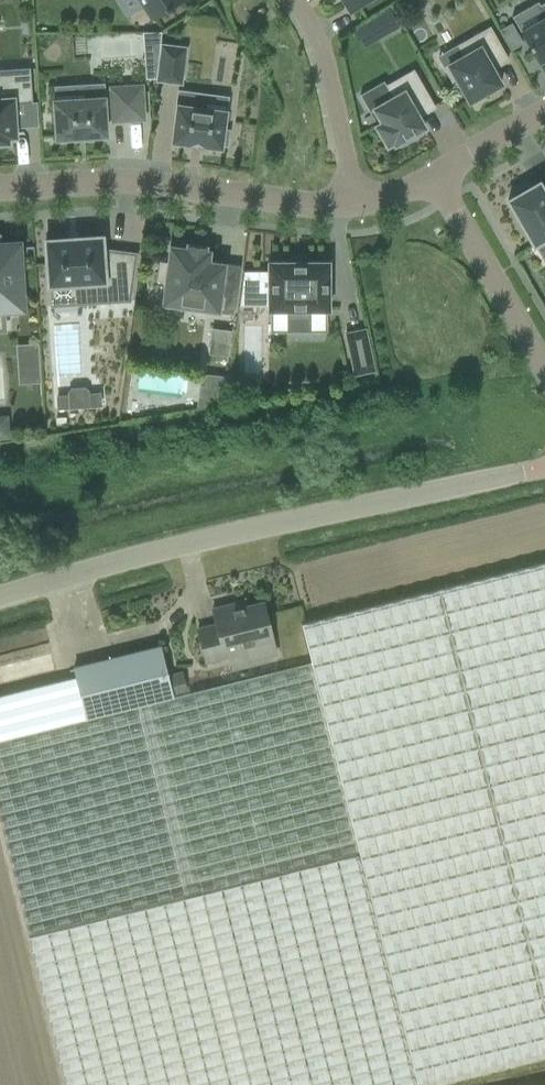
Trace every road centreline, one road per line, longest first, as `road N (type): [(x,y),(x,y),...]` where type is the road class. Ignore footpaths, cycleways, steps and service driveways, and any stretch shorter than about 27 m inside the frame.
road 1 (unclassified): [(0,597),(130,559),(544,467)]
road 2 (residential): [(356,204),(0,197)]
road 3 (residential): [(292,0),(336,71),(356,204)]
road 4 (residential): [(445,186),(544,368)]

